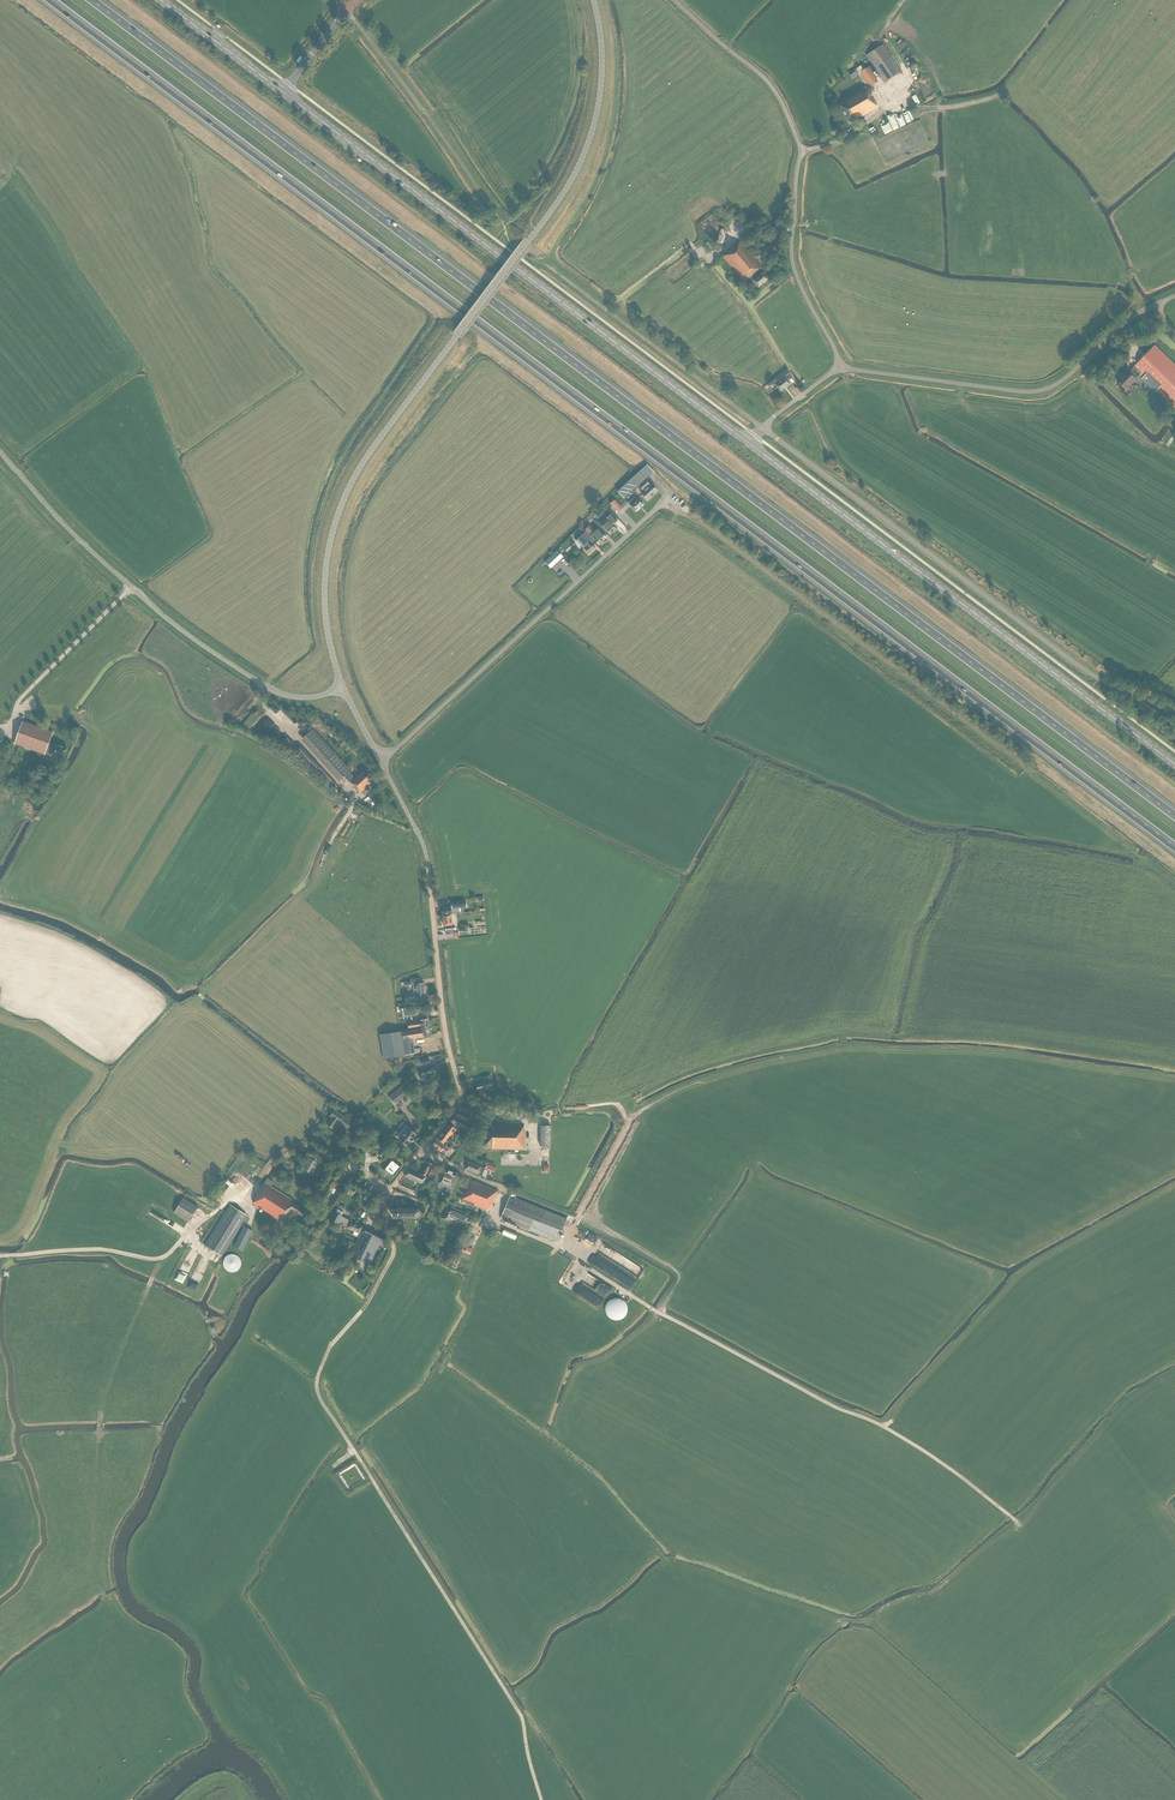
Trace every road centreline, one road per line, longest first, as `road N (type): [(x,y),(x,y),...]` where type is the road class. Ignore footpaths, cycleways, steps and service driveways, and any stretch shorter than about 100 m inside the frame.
road 1 (motorway): [(49,0),(1174,849)]
road 2 (motorway): [(1174,818),(89,0)]
road 3 (tertiary): [(343,687),(323,587),(343,501),(375,443),(550,213),(585,151),(601,91),(593,0)]
road 4 (track): [(391,1190),(381,1211),(393,1250),(364,1307),(332,1345),(318,1393),(522,1717),(543,1799)]
road 5 (track): [(681,513),(1174,884)]
road 6 (tertiary): [(748,443),(284,93)]
road 7 (tertiary): [(1174,764),(748,443)]
road 8 (unclassified): [(1174,711),(1086,670),(763,428)]
road 9 (tertiary): [(343,687),(284,696),(188,636),(86,549),(0,454)]
road 10 (unclassified): [(843,363),(794,267),(800,152),(782,102),(675,0)]
road 11 (track): [(656,1311),(887,1429),(1019,1524)]
road 12 (unclassified): [(382,765),(424,842),(436,966),(462,1097),(423,1151)]
road 13 (unclassified): [(382,765),(660,506),(681,513)]
road 14 (unclassified): [(843,363),(1042,390),(1133,317),(1174,296)]
road 15 (track): [(268,1165),(253,1187),(162,1258),(107,1251),(0,1255)]
road 16 (unclassified): [(763,428),(550,268)]
road 17 (unclassified): [(499,218),(346,10)]
road 18 (track): [(561,1250),(628,1125),(618,1105),(583,1106)]
road 19 (unclassified): [(423,1151),(391,1190),(303,1145),(268,1165)]
road 20 (tertiary): [(284,93),(160,0)]

